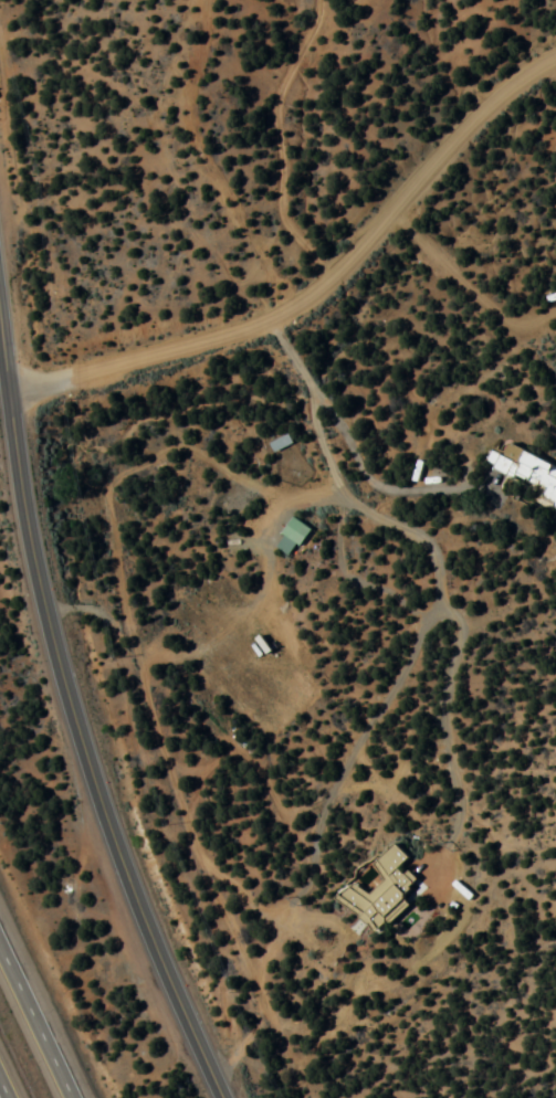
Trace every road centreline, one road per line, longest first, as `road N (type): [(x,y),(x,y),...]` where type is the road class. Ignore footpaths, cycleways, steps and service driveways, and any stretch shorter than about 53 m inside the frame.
road 1 (secondary): [(221,1097),(157,960),(85,768),(22,484),(0,313)]
road 2 (residential): [(9,389),(280,317),(534,65),(555,56)]
road 3 (motorway): [(70,1097),(0,953)]

